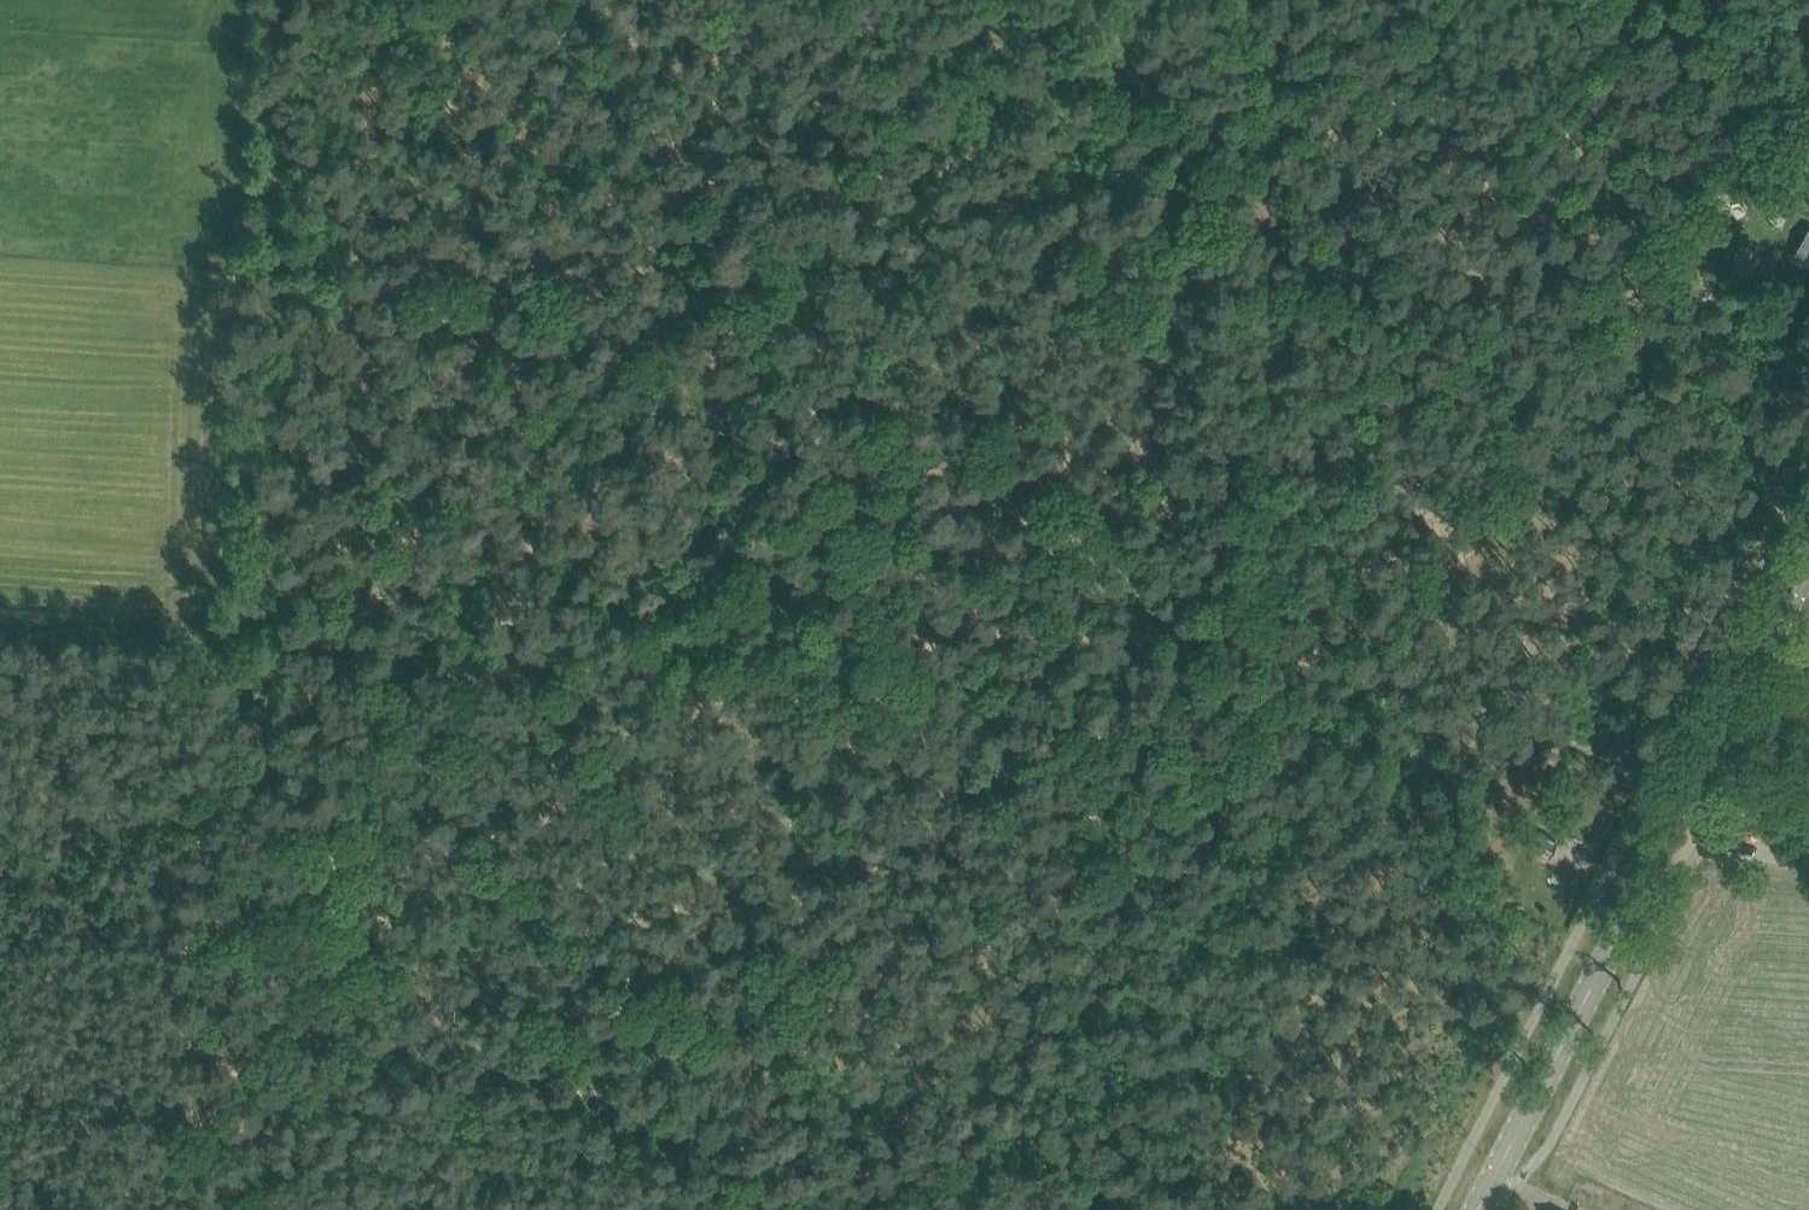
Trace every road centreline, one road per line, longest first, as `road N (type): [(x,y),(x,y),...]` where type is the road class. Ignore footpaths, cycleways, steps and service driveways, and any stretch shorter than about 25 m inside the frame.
road 1 (tertiary): [(1485,1209),(1675,823)]
road 2 (tertiary): [(1675,823),(1808,562)]
road 3 (unclassified): [(1808,853),(1710,847),(1675,823)]

